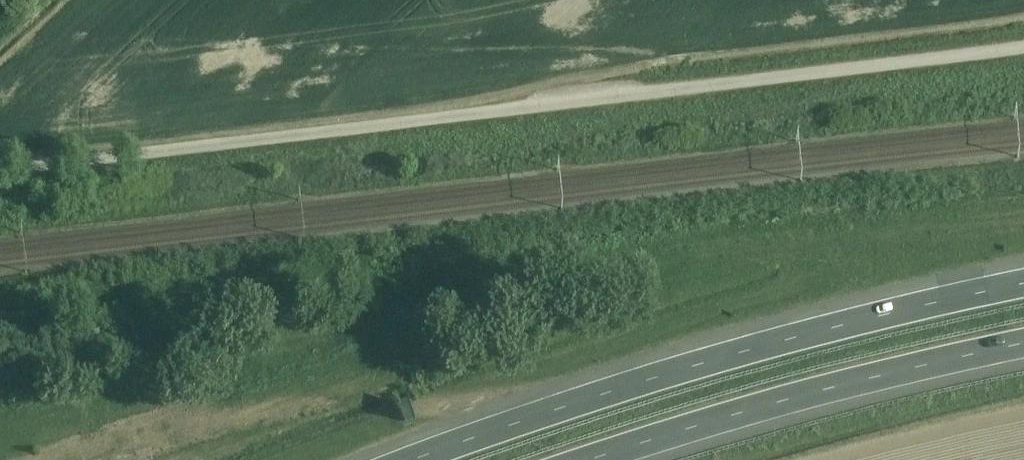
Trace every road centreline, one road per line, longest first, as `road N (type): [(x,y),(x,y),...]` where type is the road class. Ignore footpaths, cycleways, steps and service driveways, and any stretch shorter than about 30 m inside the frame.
road 1 (unclassified): [(0,170),(1023,46)]
road 2 (motorway): [(1023,284),(741,351),(413,459)]
road 3 (motorway): [(588,459),(743,410),(1023,344)]

